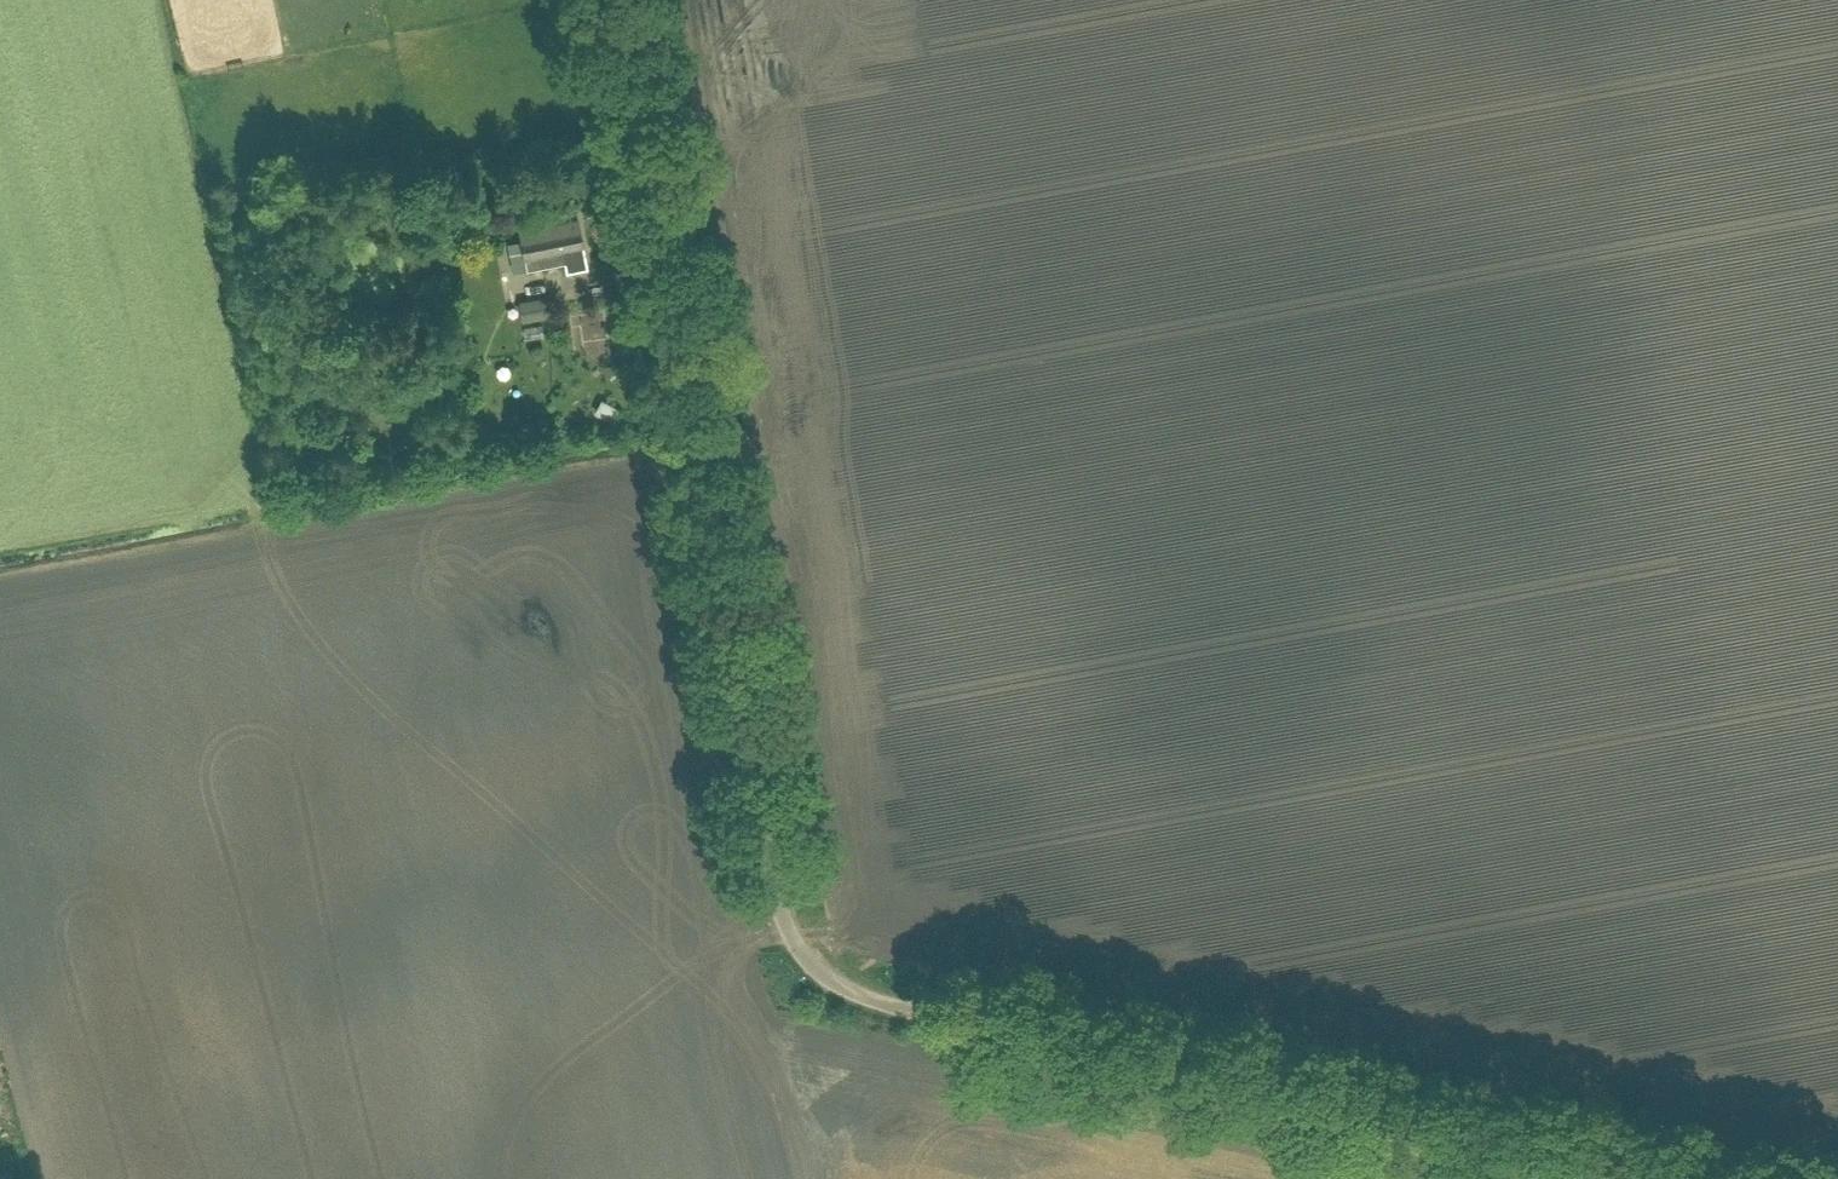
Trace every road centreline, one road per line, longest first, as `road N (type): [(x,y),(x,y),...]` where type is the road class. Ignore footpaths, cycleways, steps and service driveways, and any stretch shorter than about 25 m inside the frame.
road 1 (unclassified): [(1660,1178),(908,1005),(817,966),(771,870),(615,0)]

